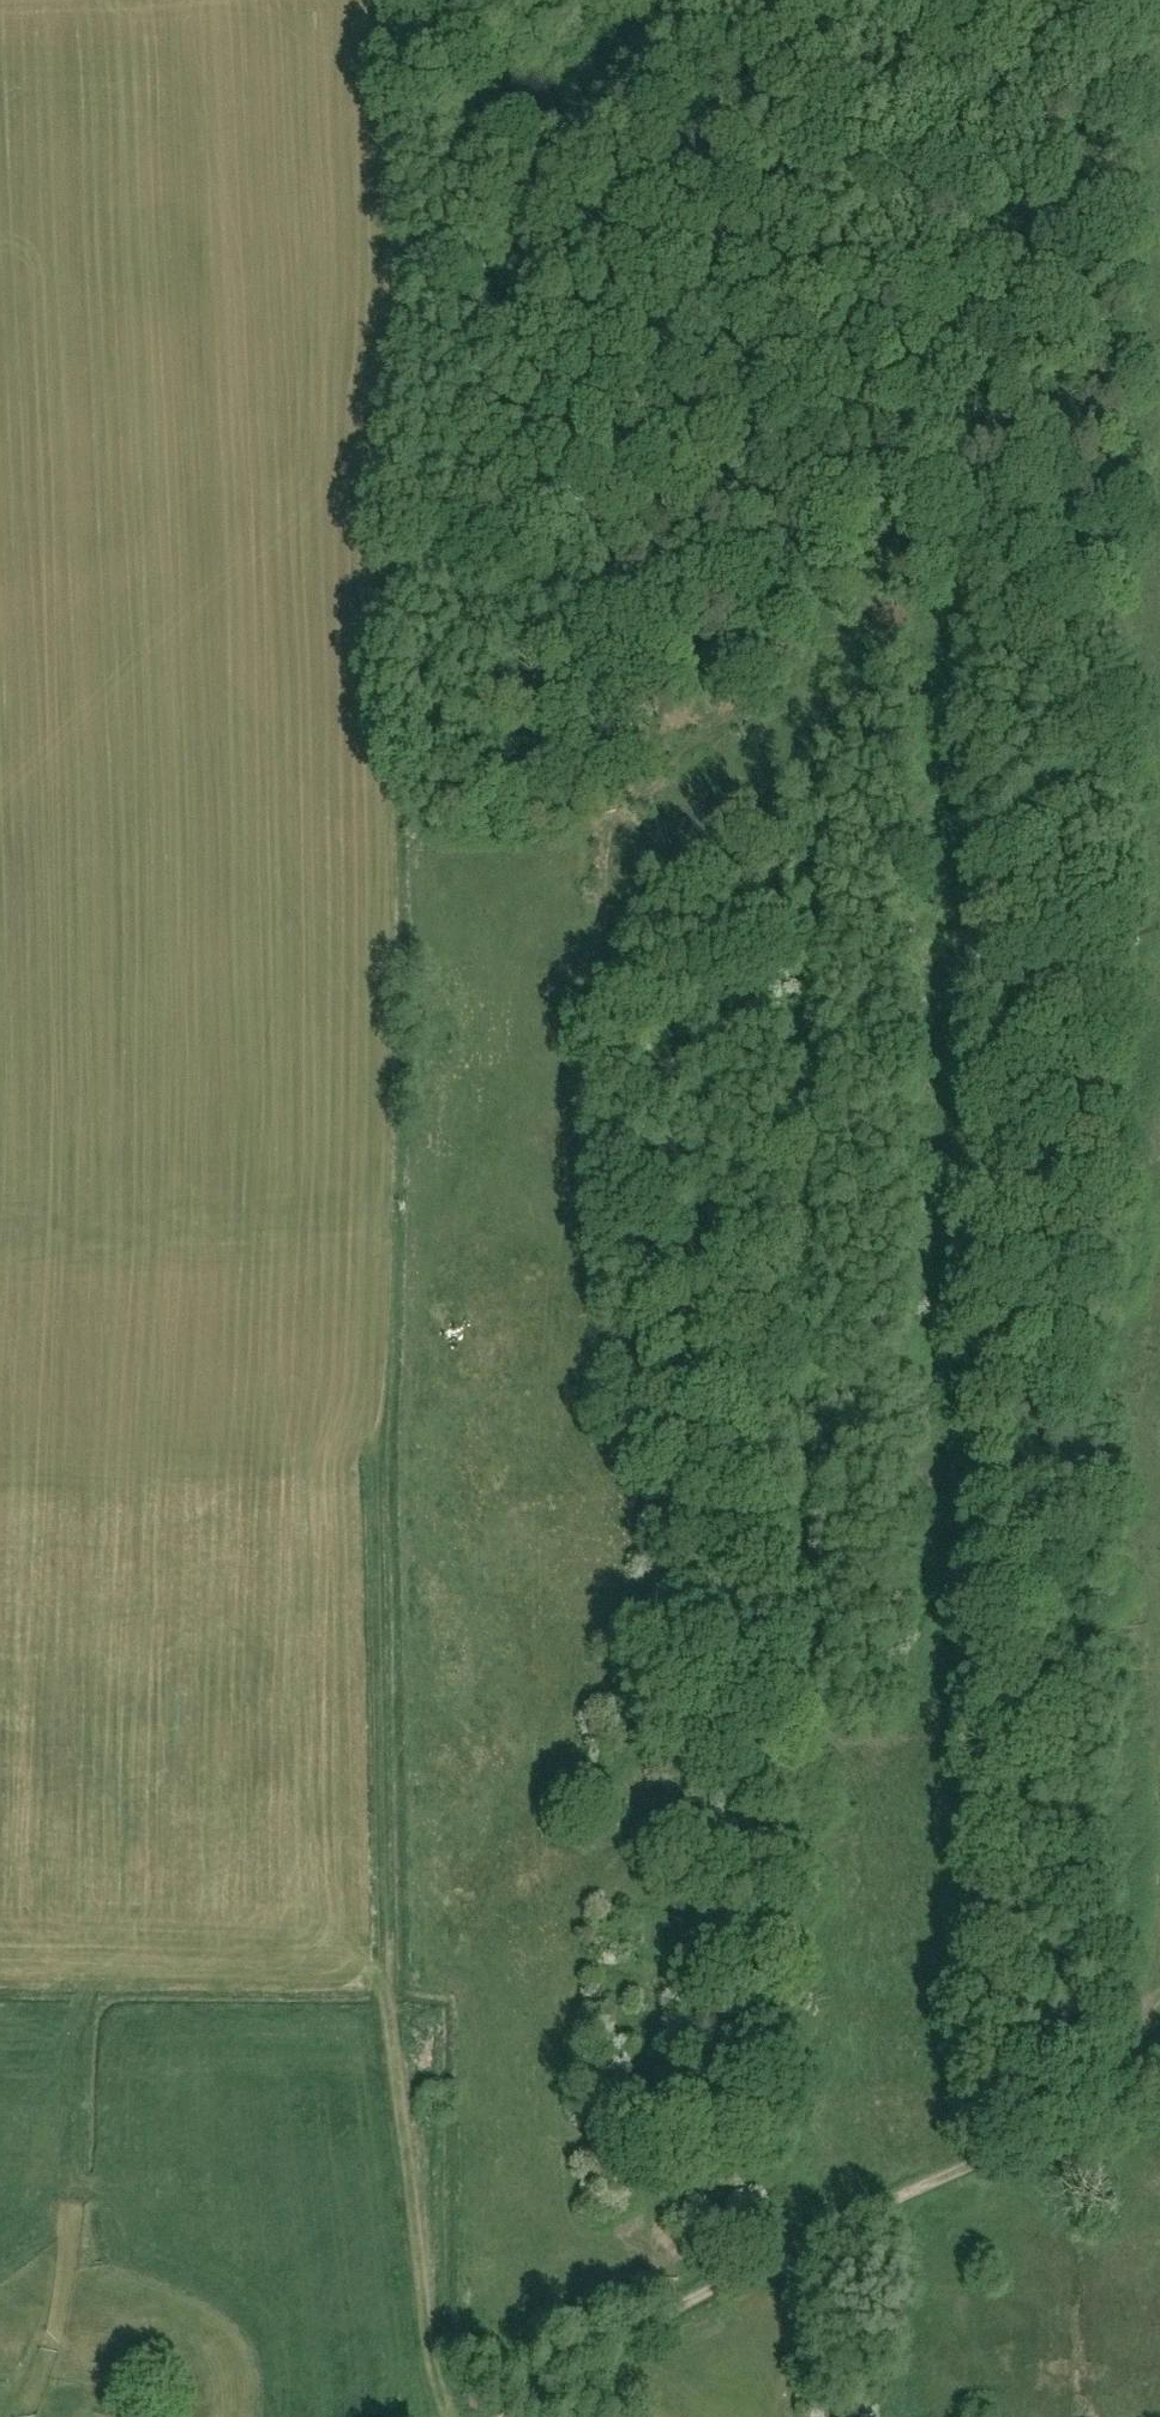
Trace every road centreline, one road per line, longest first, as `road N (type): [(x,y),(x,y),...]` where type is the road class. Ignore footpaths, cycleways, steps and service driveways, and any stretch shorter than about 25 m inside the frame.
road 1 (track): [(431,2416),(387,2001),(371,1479)]
road 2 (track): [(487,2416),(598,2332),(1159,2085)]

